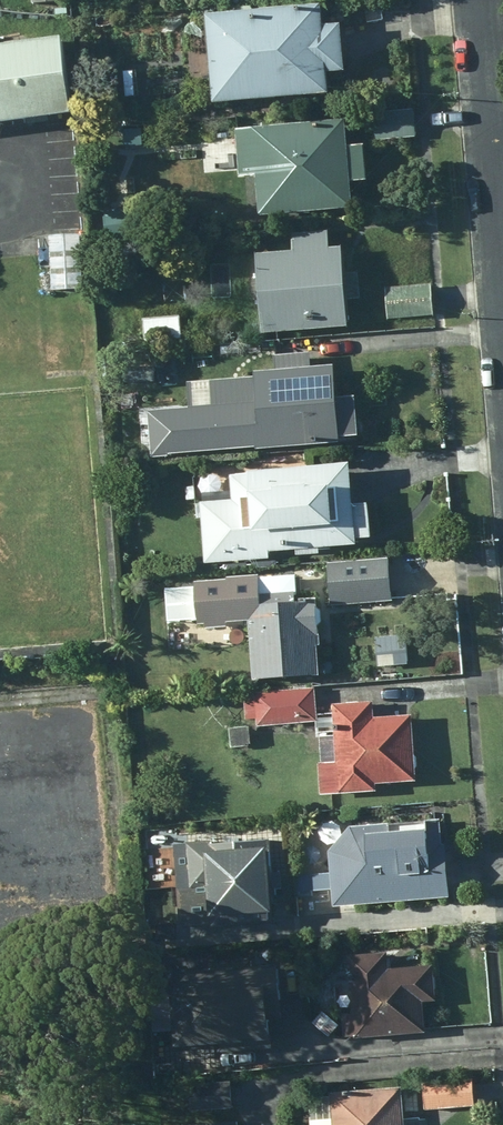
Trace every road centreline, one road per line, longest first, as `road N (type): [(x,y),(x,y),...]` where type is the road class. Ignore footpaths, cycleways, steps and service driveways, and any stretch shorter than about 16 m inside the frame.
road 1 (residential): [(502,187),(487,0)]

